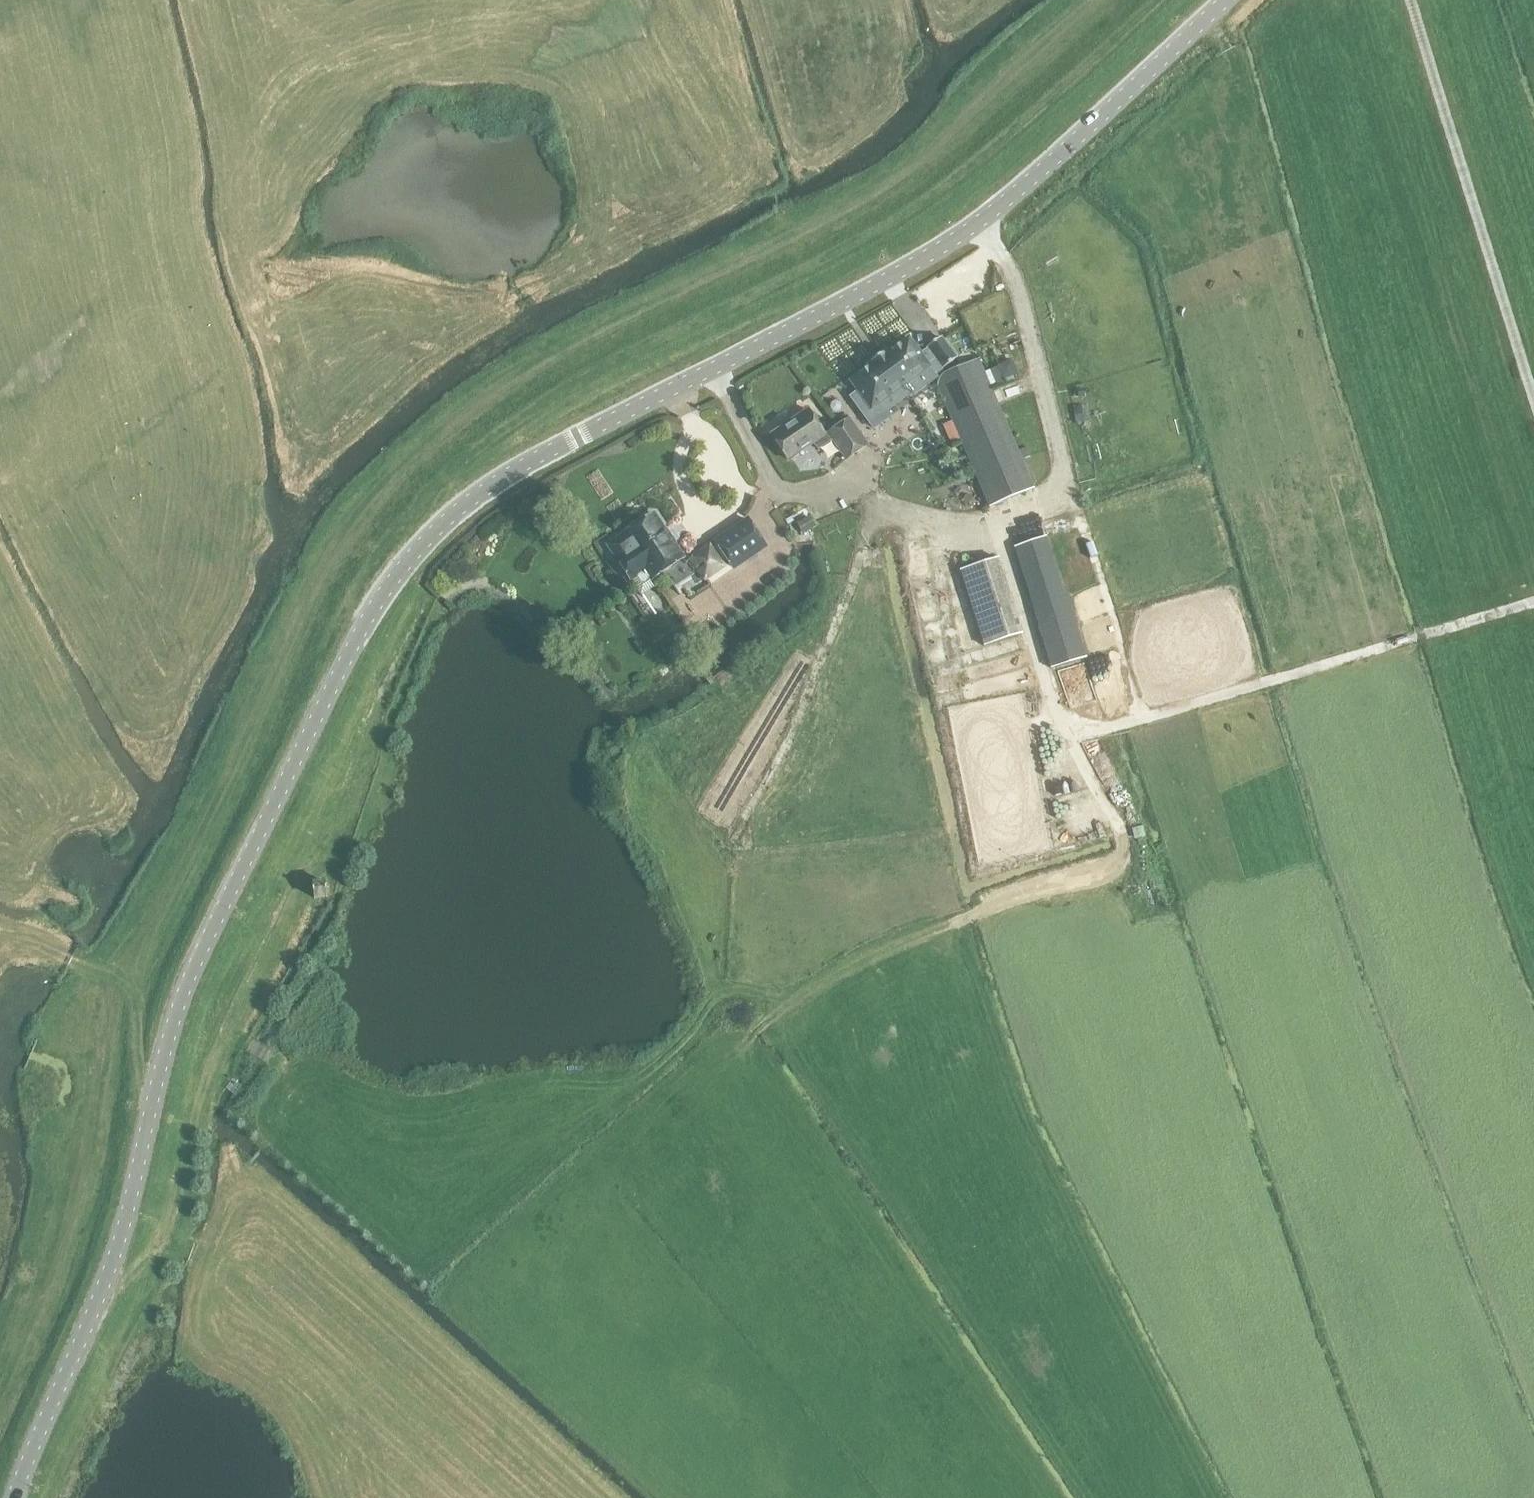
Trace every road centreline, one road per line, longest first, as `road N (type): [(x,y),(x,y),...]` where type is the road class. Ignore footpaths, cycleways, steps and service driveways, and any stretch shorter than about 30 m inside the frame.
road 1 (tertiary): [(13,1497),(113,1259),(195,968),(397,574),(461,506),(506,475),(967,230),(1226,0)]
road 2 (track): [(1097,0),(922,164),(798,236),(541,364),(442,435),(364,519),(306,611),(127,982)]
road 3 (track): [(855,471),(898,516),(1002,538),(1059,711),(1082,733),(1117,730),(1533,601)]
road 4 (track): [(0,937),(127,982),(142,1094),(154,1096)]

